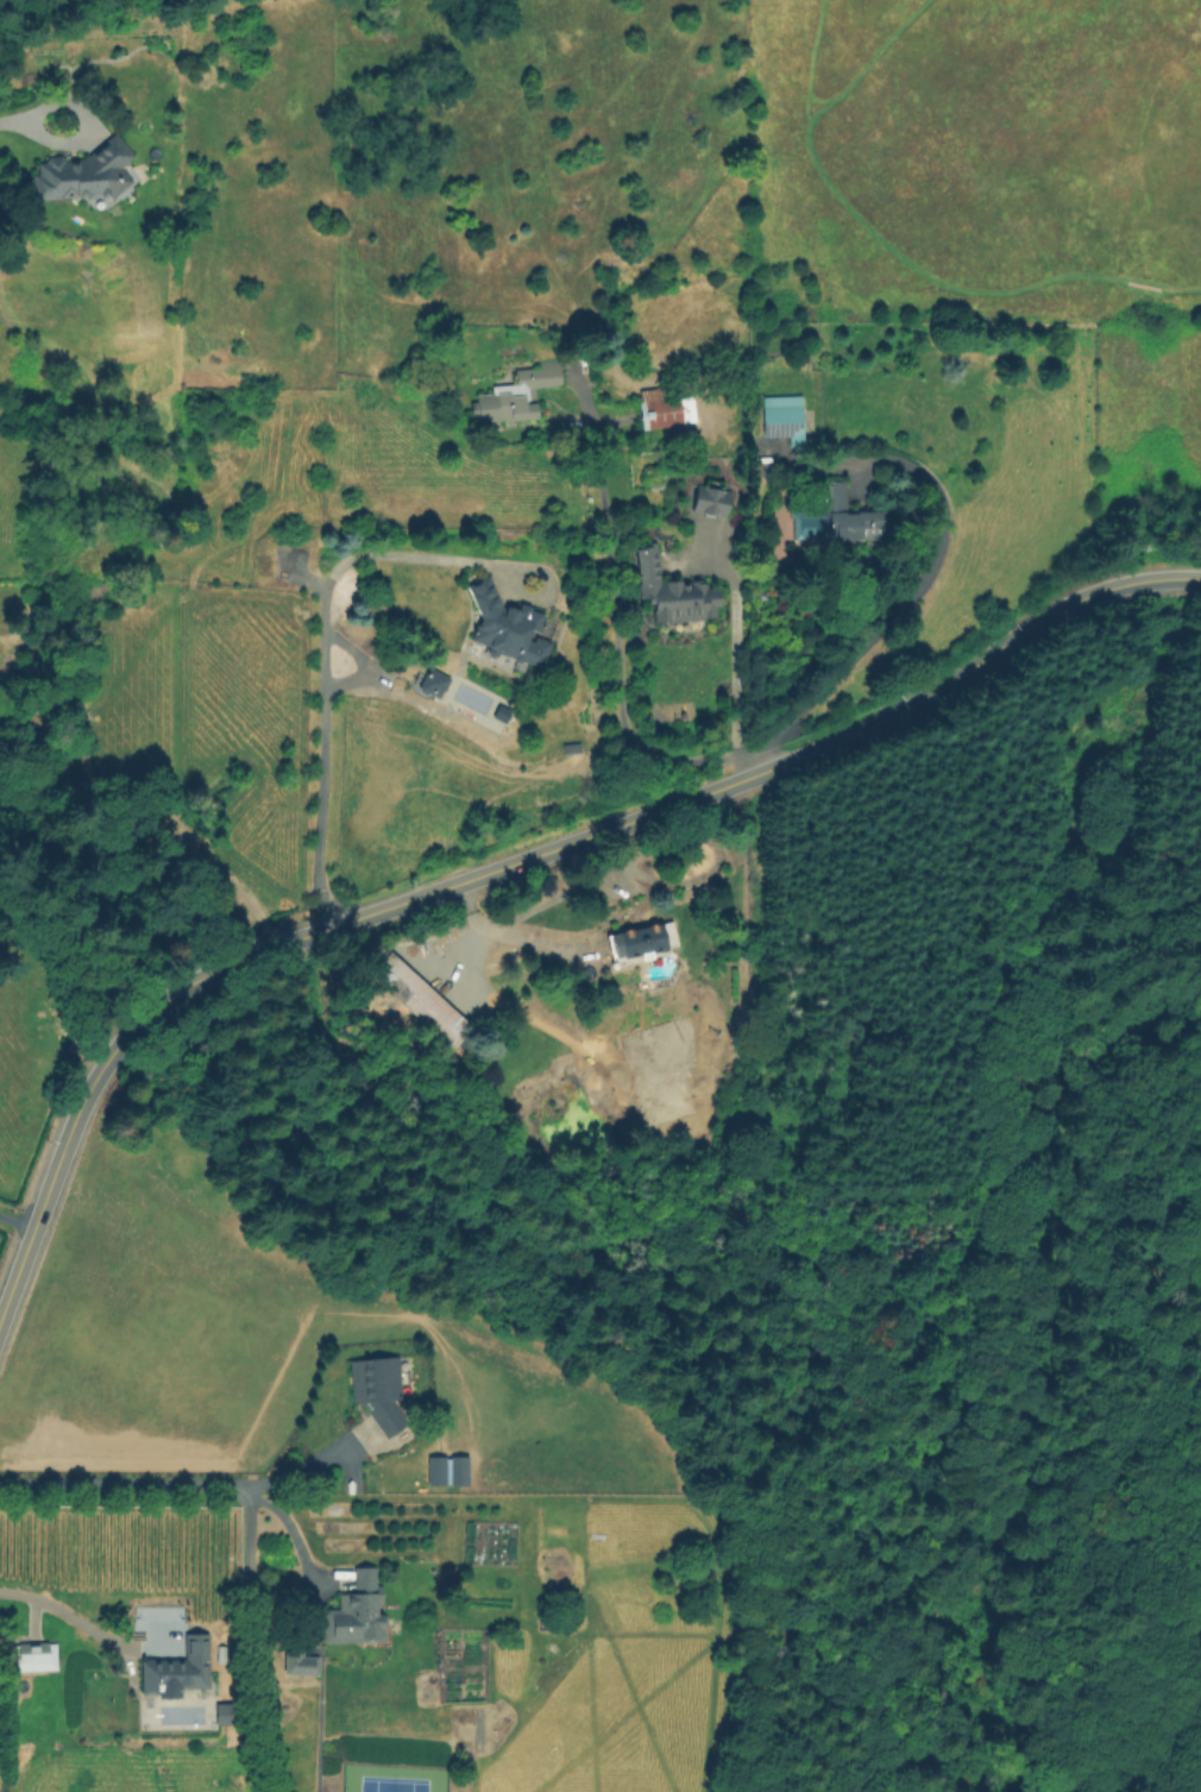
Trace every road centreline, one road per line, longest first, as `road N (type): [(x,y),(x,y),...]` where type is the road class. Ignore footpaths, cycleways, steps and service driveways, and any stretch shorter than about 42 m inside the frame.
road 1 (tertiary): [(1200,578),(1095,592),(835,741),(282,943),(183,987),(142,1016),(95,1073),(0,1310)]

